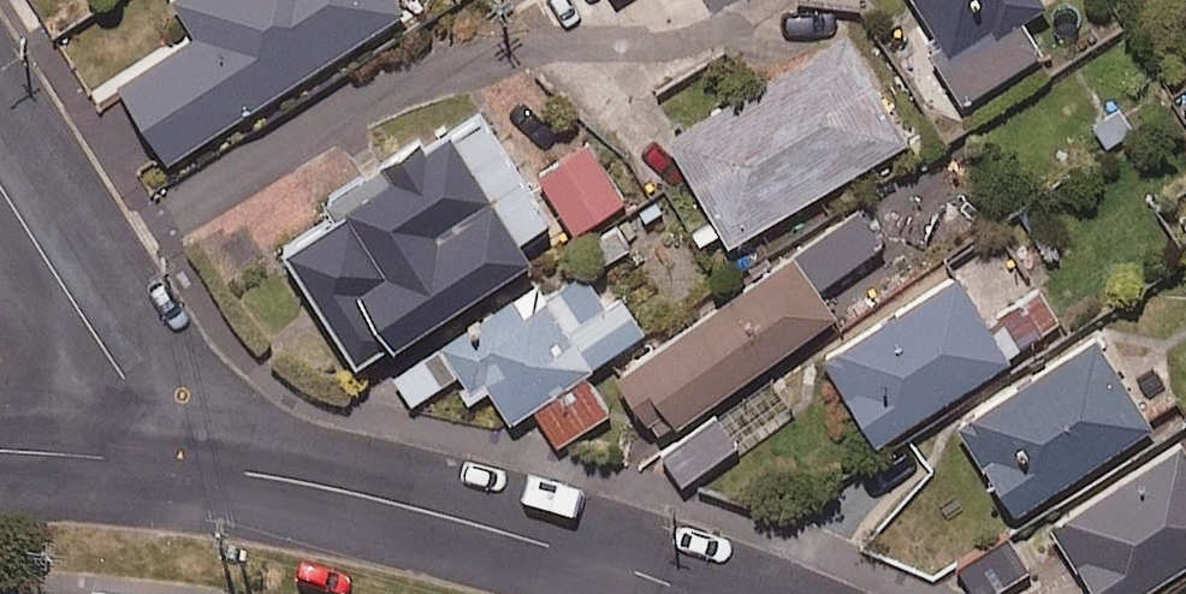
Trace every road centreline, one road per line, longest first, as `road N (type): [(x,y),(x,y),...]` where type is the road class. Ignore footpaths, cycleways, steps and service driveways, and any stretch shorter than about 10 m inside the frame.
road 1 (residential): [(693,593),(448,517),(178,462)]
road 2 (residential): [(0,182),(178,462)]
road 3 (residential): [(178,462),(0,450)]

